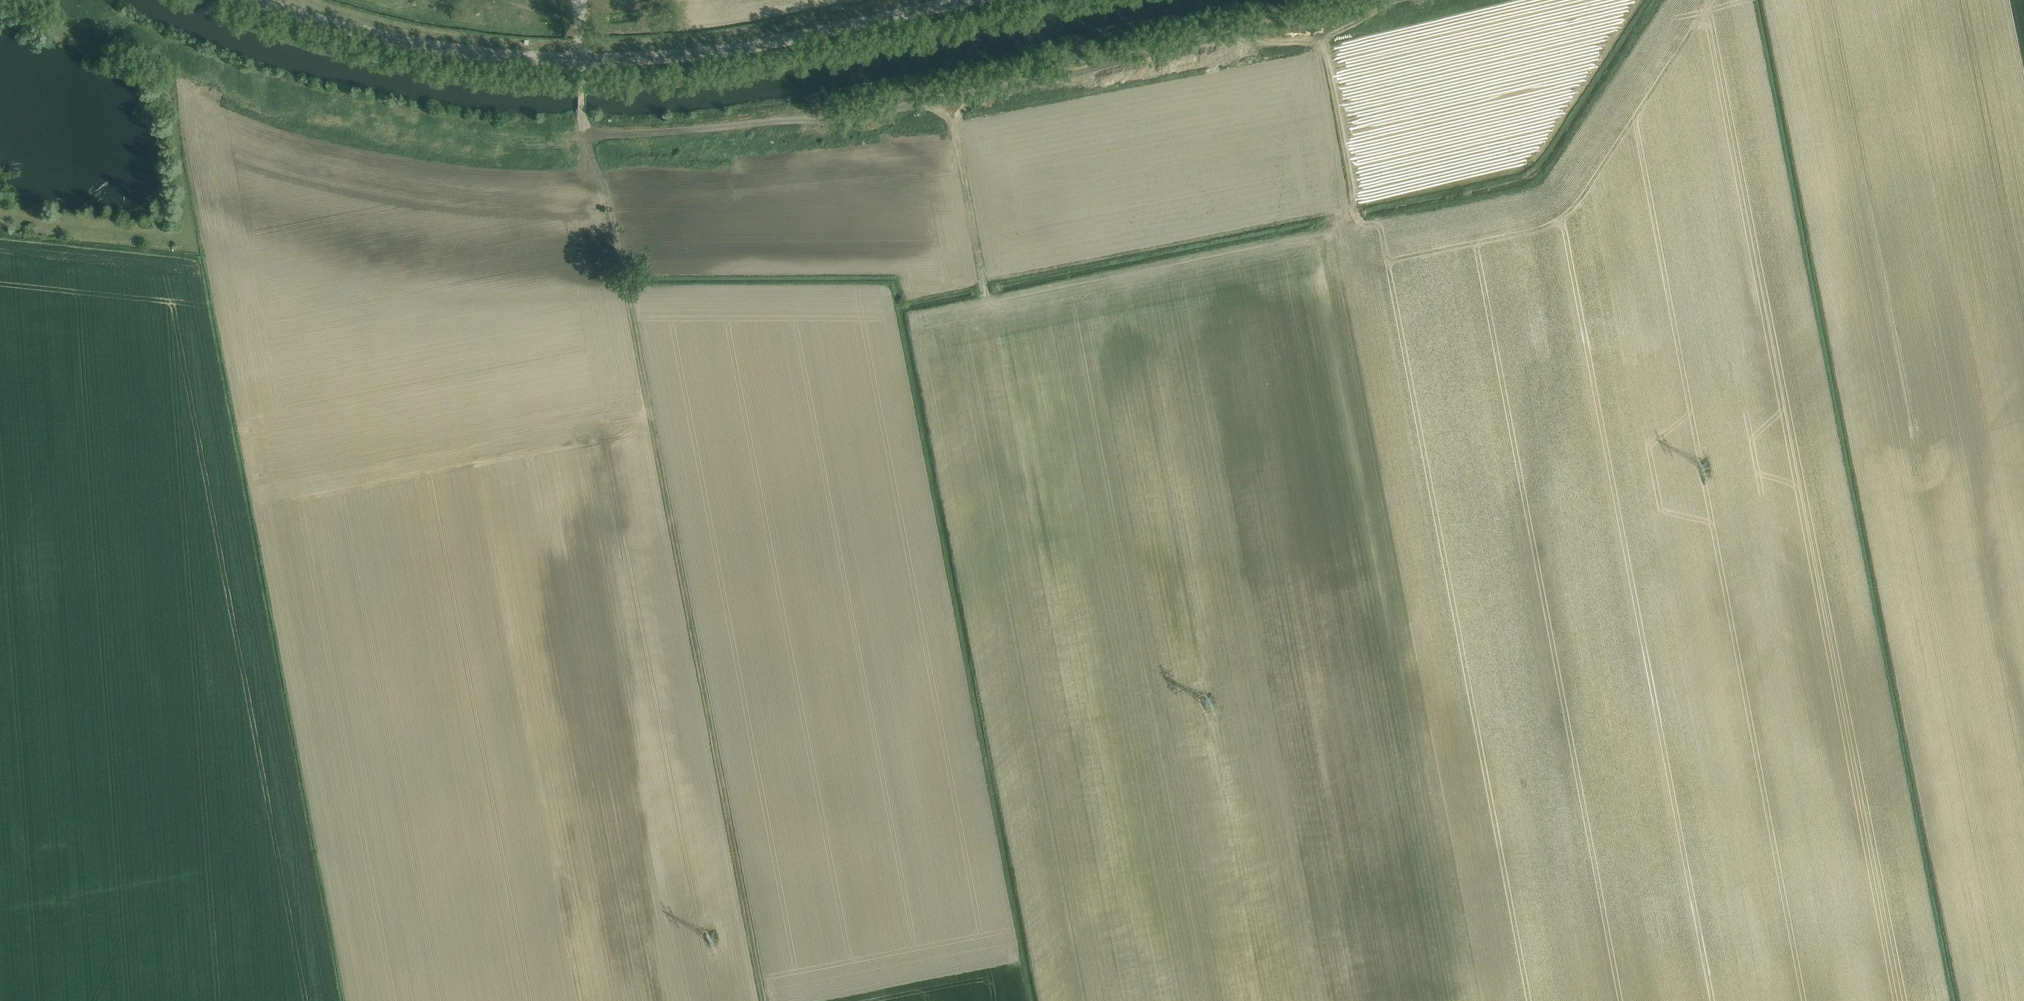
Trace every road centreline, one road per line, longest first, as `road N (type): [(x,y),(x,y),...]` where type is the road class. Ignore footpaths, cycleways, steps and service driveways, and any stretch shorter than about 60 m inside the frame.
road 1 (track): [(764,1000),(607,181),(587,131),(630,134),(845,114),(1373,0)]
road 2 (tertiary): [(581,57),(770,40),(968,0)]
road 3 (tertiary): [(257,0),(370,38),(476,56),(581,57)]

